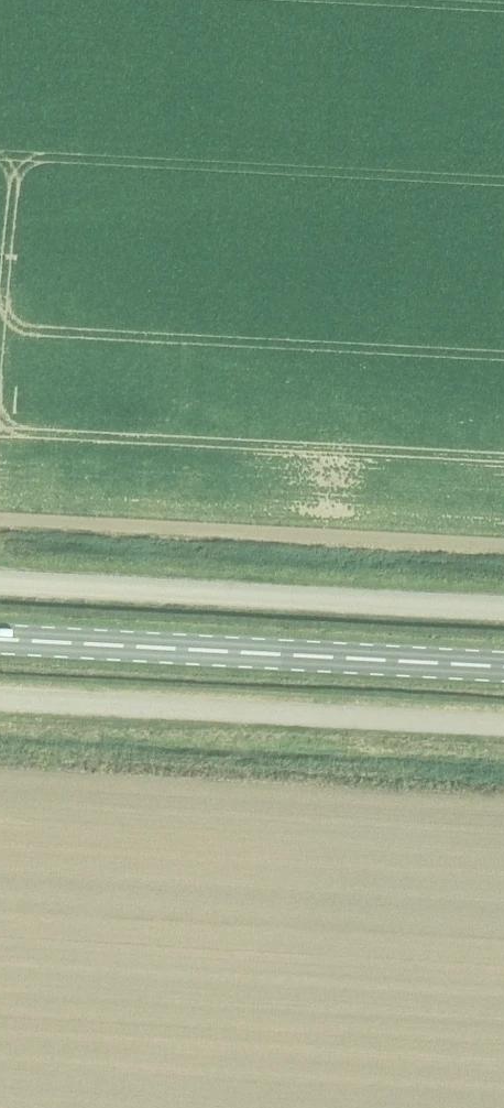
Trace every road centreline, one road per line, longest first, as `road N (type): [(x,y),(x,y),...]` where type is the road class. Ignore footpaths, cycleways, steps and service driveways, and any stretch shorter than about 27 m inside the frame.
road 1 (primary): [(0,640),(503,666)]
road 2 (unclassified): [(0,699),(503,725)]
road 3 (unclassified): [(0,582),(503,607)]

